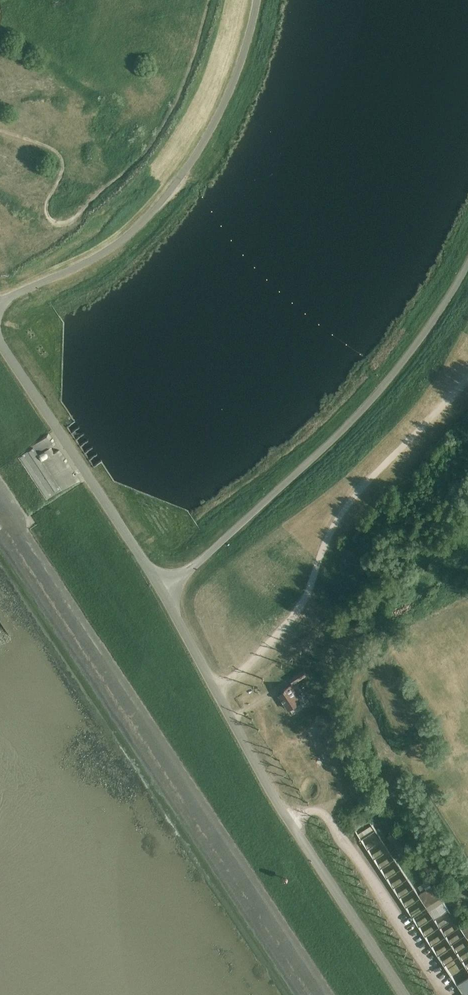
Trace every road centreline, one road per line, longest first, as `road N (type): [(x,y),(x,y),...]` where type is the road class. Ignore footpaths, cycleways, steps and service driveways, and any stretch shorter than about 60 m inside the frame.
road 1 (unclassified): [(404,994),(290,823),(165,594)]
road 2 (unclassified): [(165,594),(392,376),(467,261)]
road 3 (unclassified): [(0,305),(94,261),(148,219),(238,107),(269,0)]
road 4 (unclassified): [(165,594),(0,343)]

